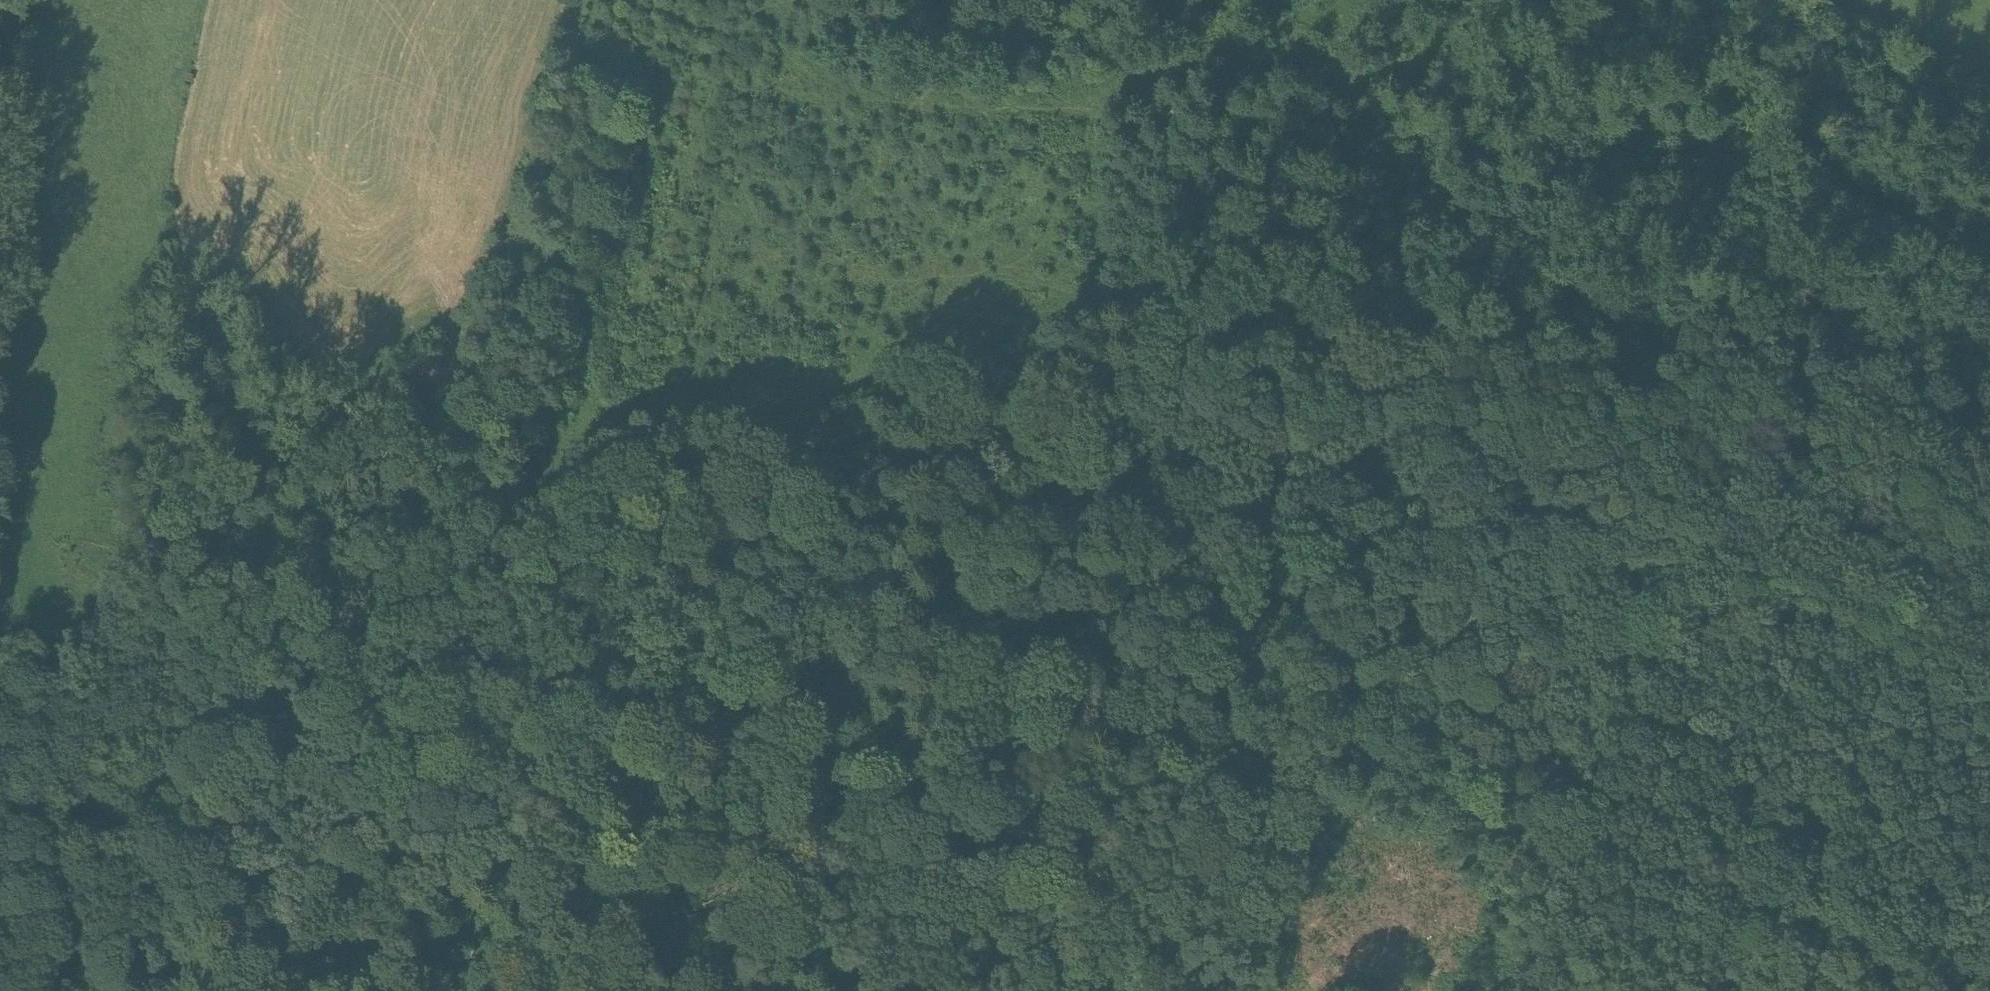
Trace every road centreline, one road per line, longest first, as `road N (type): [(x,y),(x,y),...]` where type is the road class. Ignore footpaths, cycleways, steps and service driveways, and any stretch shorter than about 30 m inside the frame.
road 1 (track): [(0,682),(49,678),(97,657),(292,456),(453,362),(479,337)]
road 2 (track): [(1518,990),(1639,960),(1759,947),(1864,954),(1975,990)]

